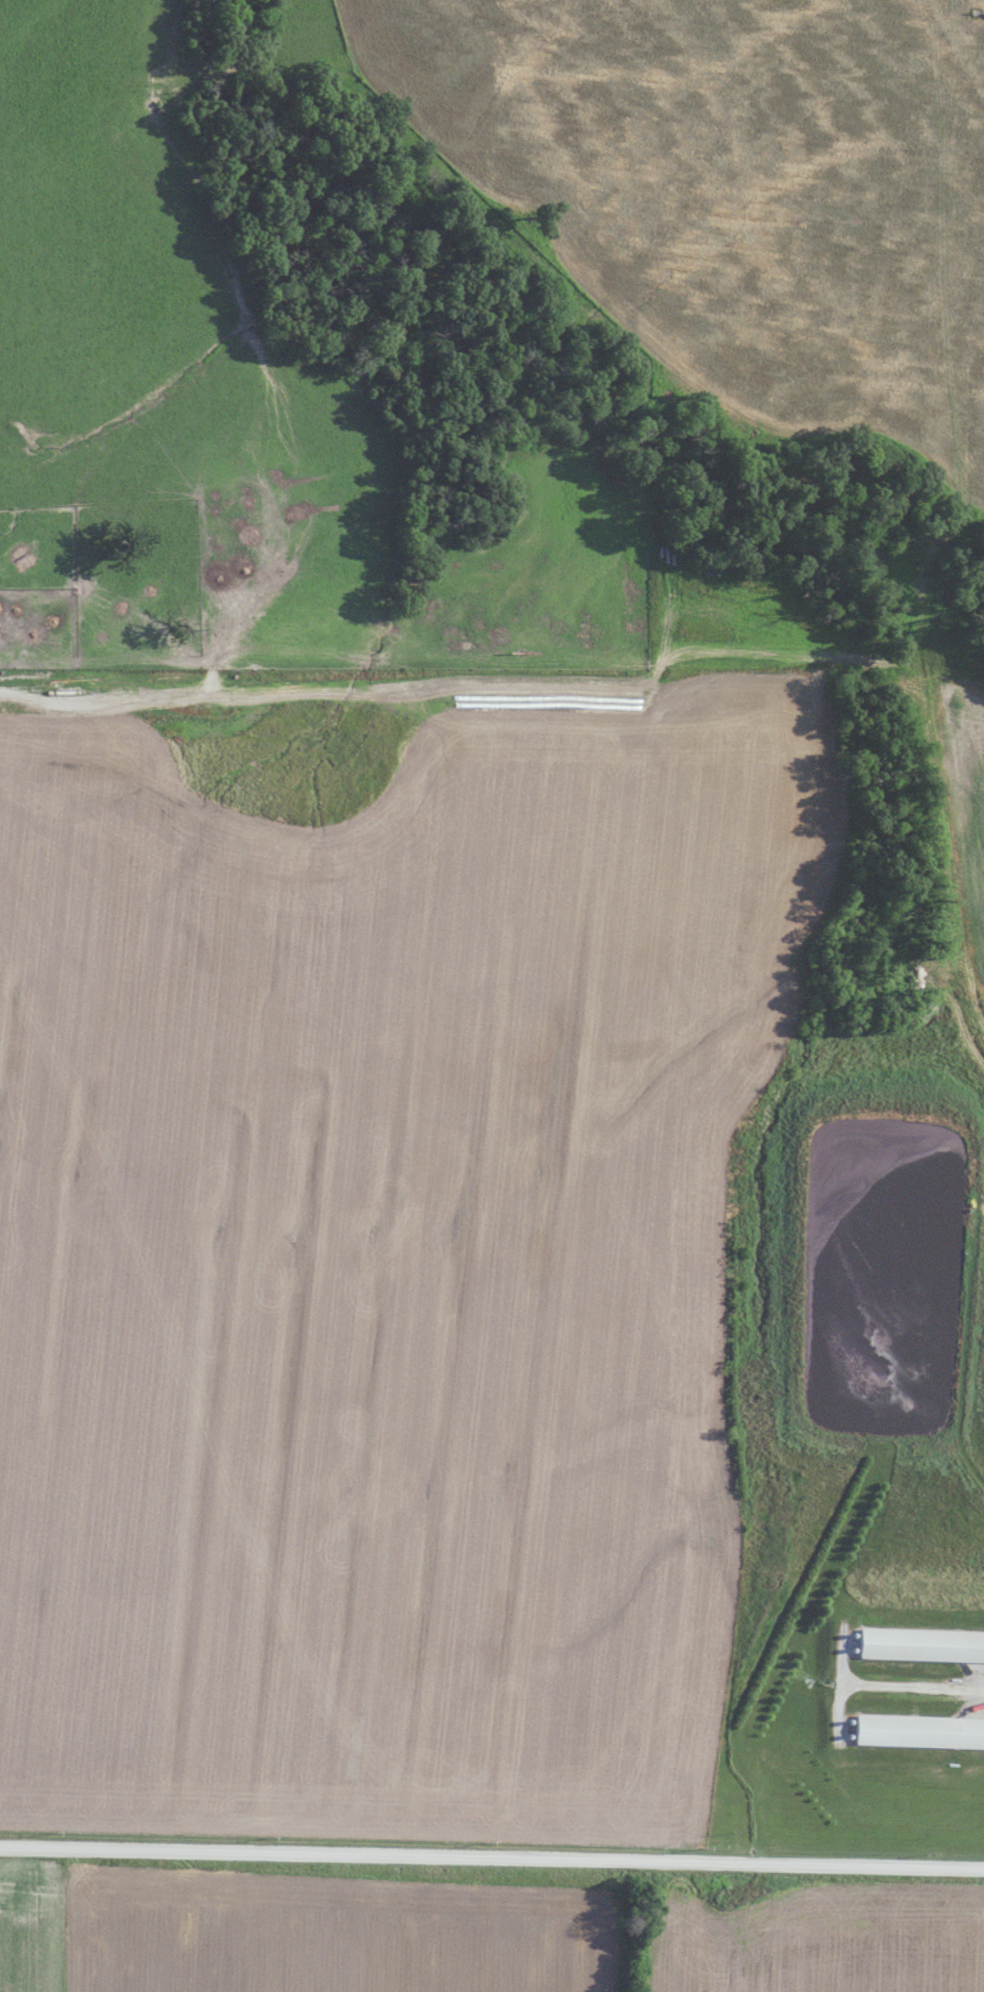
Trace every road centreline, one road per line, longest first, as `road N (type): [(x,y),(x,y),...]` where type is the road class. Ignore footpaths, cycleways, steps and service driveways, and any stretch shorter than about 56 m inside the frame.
road 1 (residential): [(983,1871),(0,1850)]

